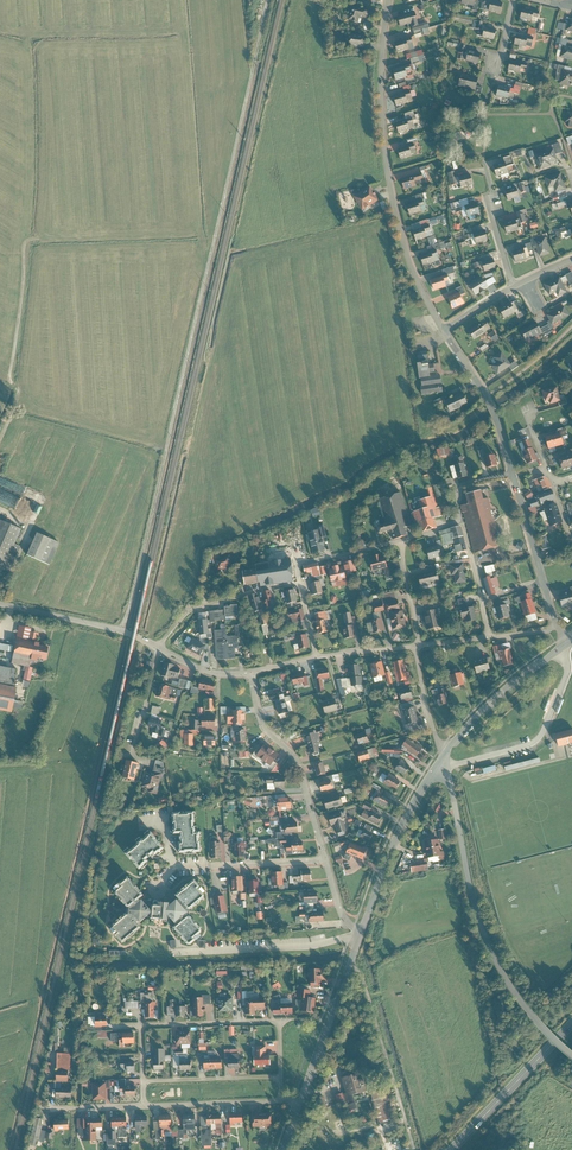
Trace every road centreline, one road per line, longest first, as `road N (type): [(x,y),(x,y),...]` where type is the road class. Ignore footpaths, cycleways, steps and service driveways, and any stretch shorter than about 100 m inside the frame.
road 1 (track): [(121,631),(268,0)]
road 2 (residential): [(445,330),(411,264),(391,194),(382,76),(390,0)]
road 3 (unclassified): [(444,756),(484,933),(512,989),(571,1055)]
road 4 (residential): [(143,1105),(142,1025),(280,1022),(281,1101)]
road 5 (residential): [(327,862),(301,766),(263,722),(254,673)]
road 6 (residential): [(362,929),(400,834),(444,756)]
road 7 (residential): [(301,1100),(362,929)]
road 8 (primary): [(452,1149),(571,1023)]
road 9 (residential): [(444,756),(491,705),(568,641)]
road 10 (residential): [(0,604),(121,631),(161,649)]
road 11 (residential): [(161,649),(189,612),(301,584)]
road 12 (residential): [(512,475),(496,417),(445,330)]
road 13 (residential): [(281,1101),(143,1105)]
road 14 (residential): [(301,584),(297,564),(401,541)]

